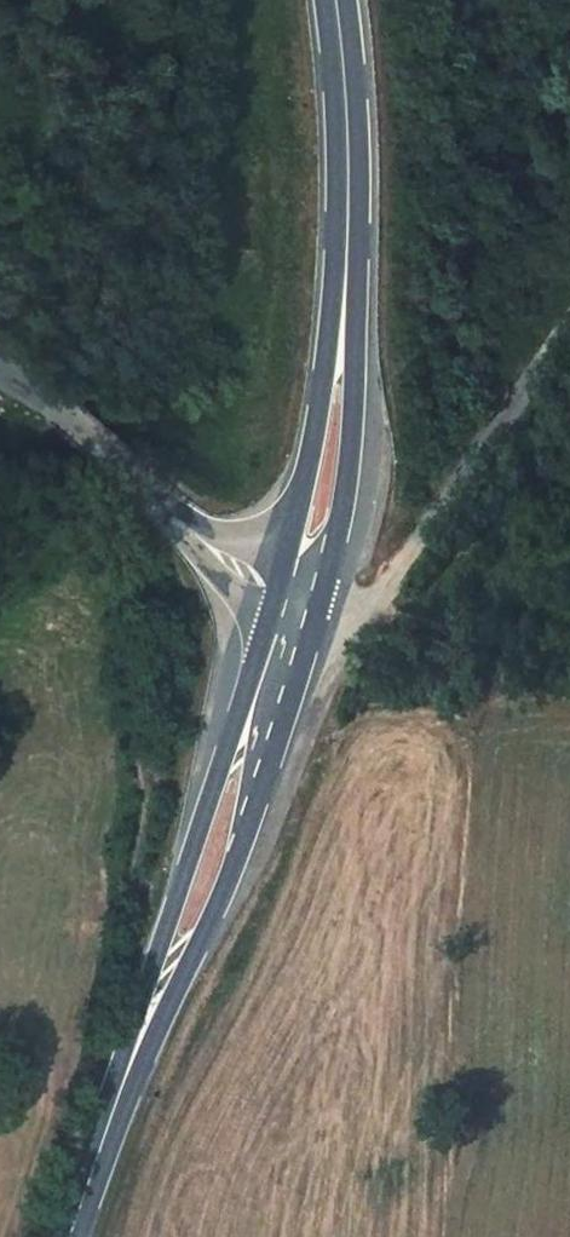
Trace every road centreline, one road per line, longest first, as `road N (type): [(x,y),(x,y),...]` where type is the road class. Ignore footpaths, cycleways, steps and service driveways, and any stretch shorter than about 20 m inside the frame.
road 1 (primary): [(268,631),(153,962),(103,1136)]
road 2 (primary): [(335,0),(348,144),(346,269),(328,429)]
road 3 (primary): [(250,824),(319,619),(350,481),(328,429)]
road 4 (primary): [(103,1136),(196,956),(250,824)]
road 5 (unclassified): [(250,824),(264,711),(299,602),(302,574),(291,545)]
road 6 (unclassified): [(224,546),(0,370)]
road 7 (track): [(569,658),(527,653),(381,591)]
road 8 (primary): [(328,429),(310,464),(291,545)]

